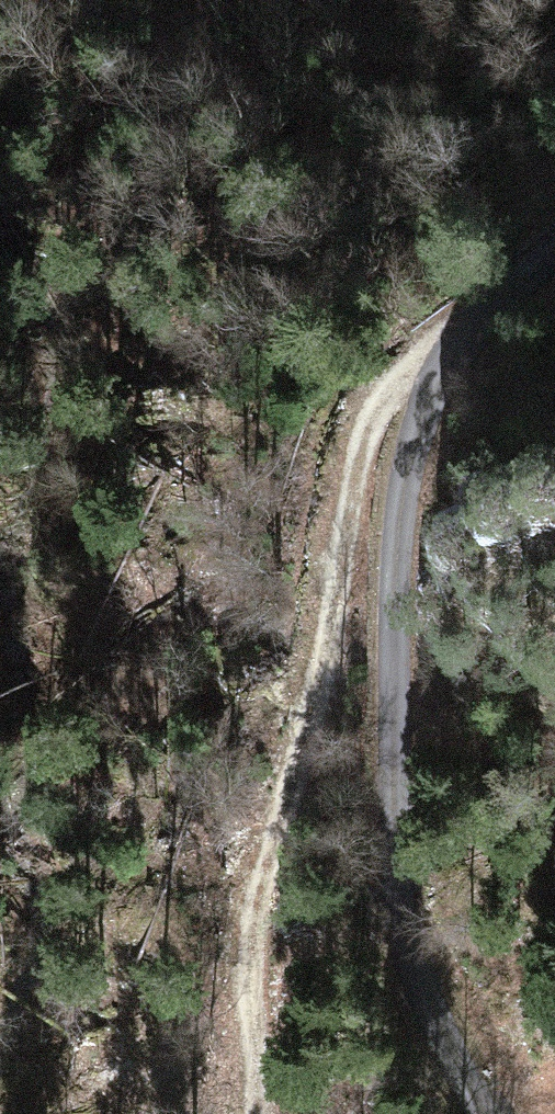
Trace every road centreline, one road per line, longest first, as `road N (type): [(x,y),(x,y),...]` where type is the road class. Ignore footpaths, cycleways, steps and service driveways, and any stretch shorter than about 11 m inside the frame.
road 1 (track): [(486,1113),(422,981),(405,924),(397,855),(400,504),(407,456),(445,360),(479,317),(554,249)]
road 2 (track): [(445,360),(395,384),(372,408),(360,436),(243,958),(251,1113)]

